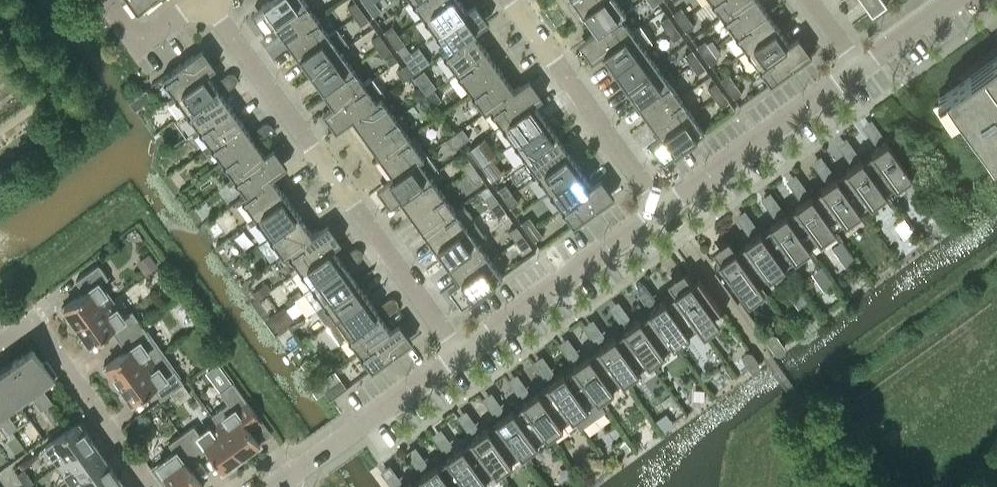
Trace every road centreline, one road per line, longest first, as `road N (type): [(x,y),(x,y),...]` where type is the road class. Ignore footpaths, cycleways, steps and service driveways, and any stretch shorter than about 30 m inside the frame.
road 1 (residential): [(459,354),(206,0)]
road 2 (residential): [(661,211),(512,0)]
road 3 (residential): [(459,354),(661,211)]
road 4 (residential): [(0,347),(36,322),(150,486)]
road 5 (residential): [(661,211),(857,68)]
road 6 (residential): [(274,486),(459,354)]
road 7 (residential): [(107,0),(136,42),(197,0)]
road 8 (track): [(0,19),(52,87),(29,109)]

